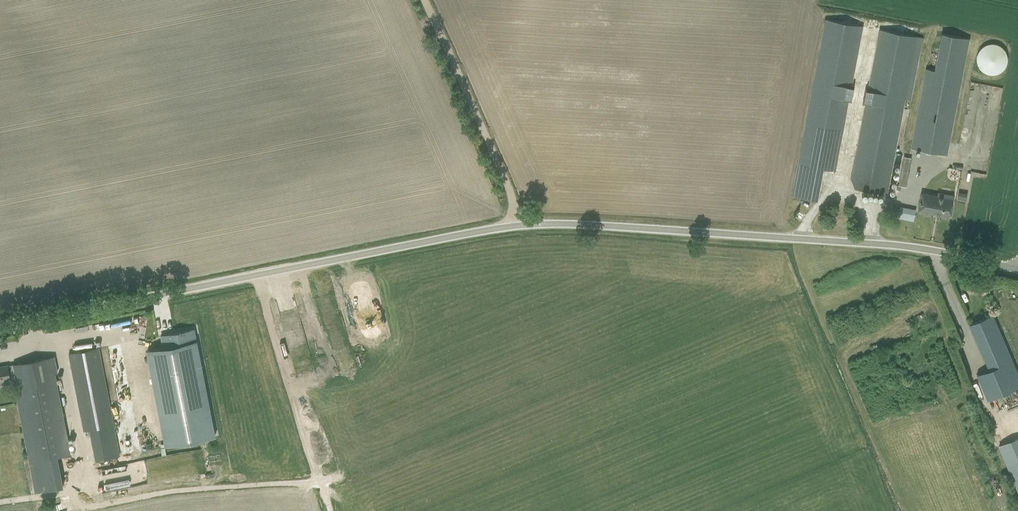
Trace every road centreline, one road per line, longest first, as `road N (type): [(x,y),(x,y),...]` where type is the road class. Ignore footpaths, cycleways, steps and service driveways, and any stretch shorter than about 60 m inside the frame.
road 1 (unclassified): [(0,328),(519,225)]
road 2 (unclassified): [(1017,272),(884,246),(519,225)]
road 3 (track): [(424,0),(519,225)]

